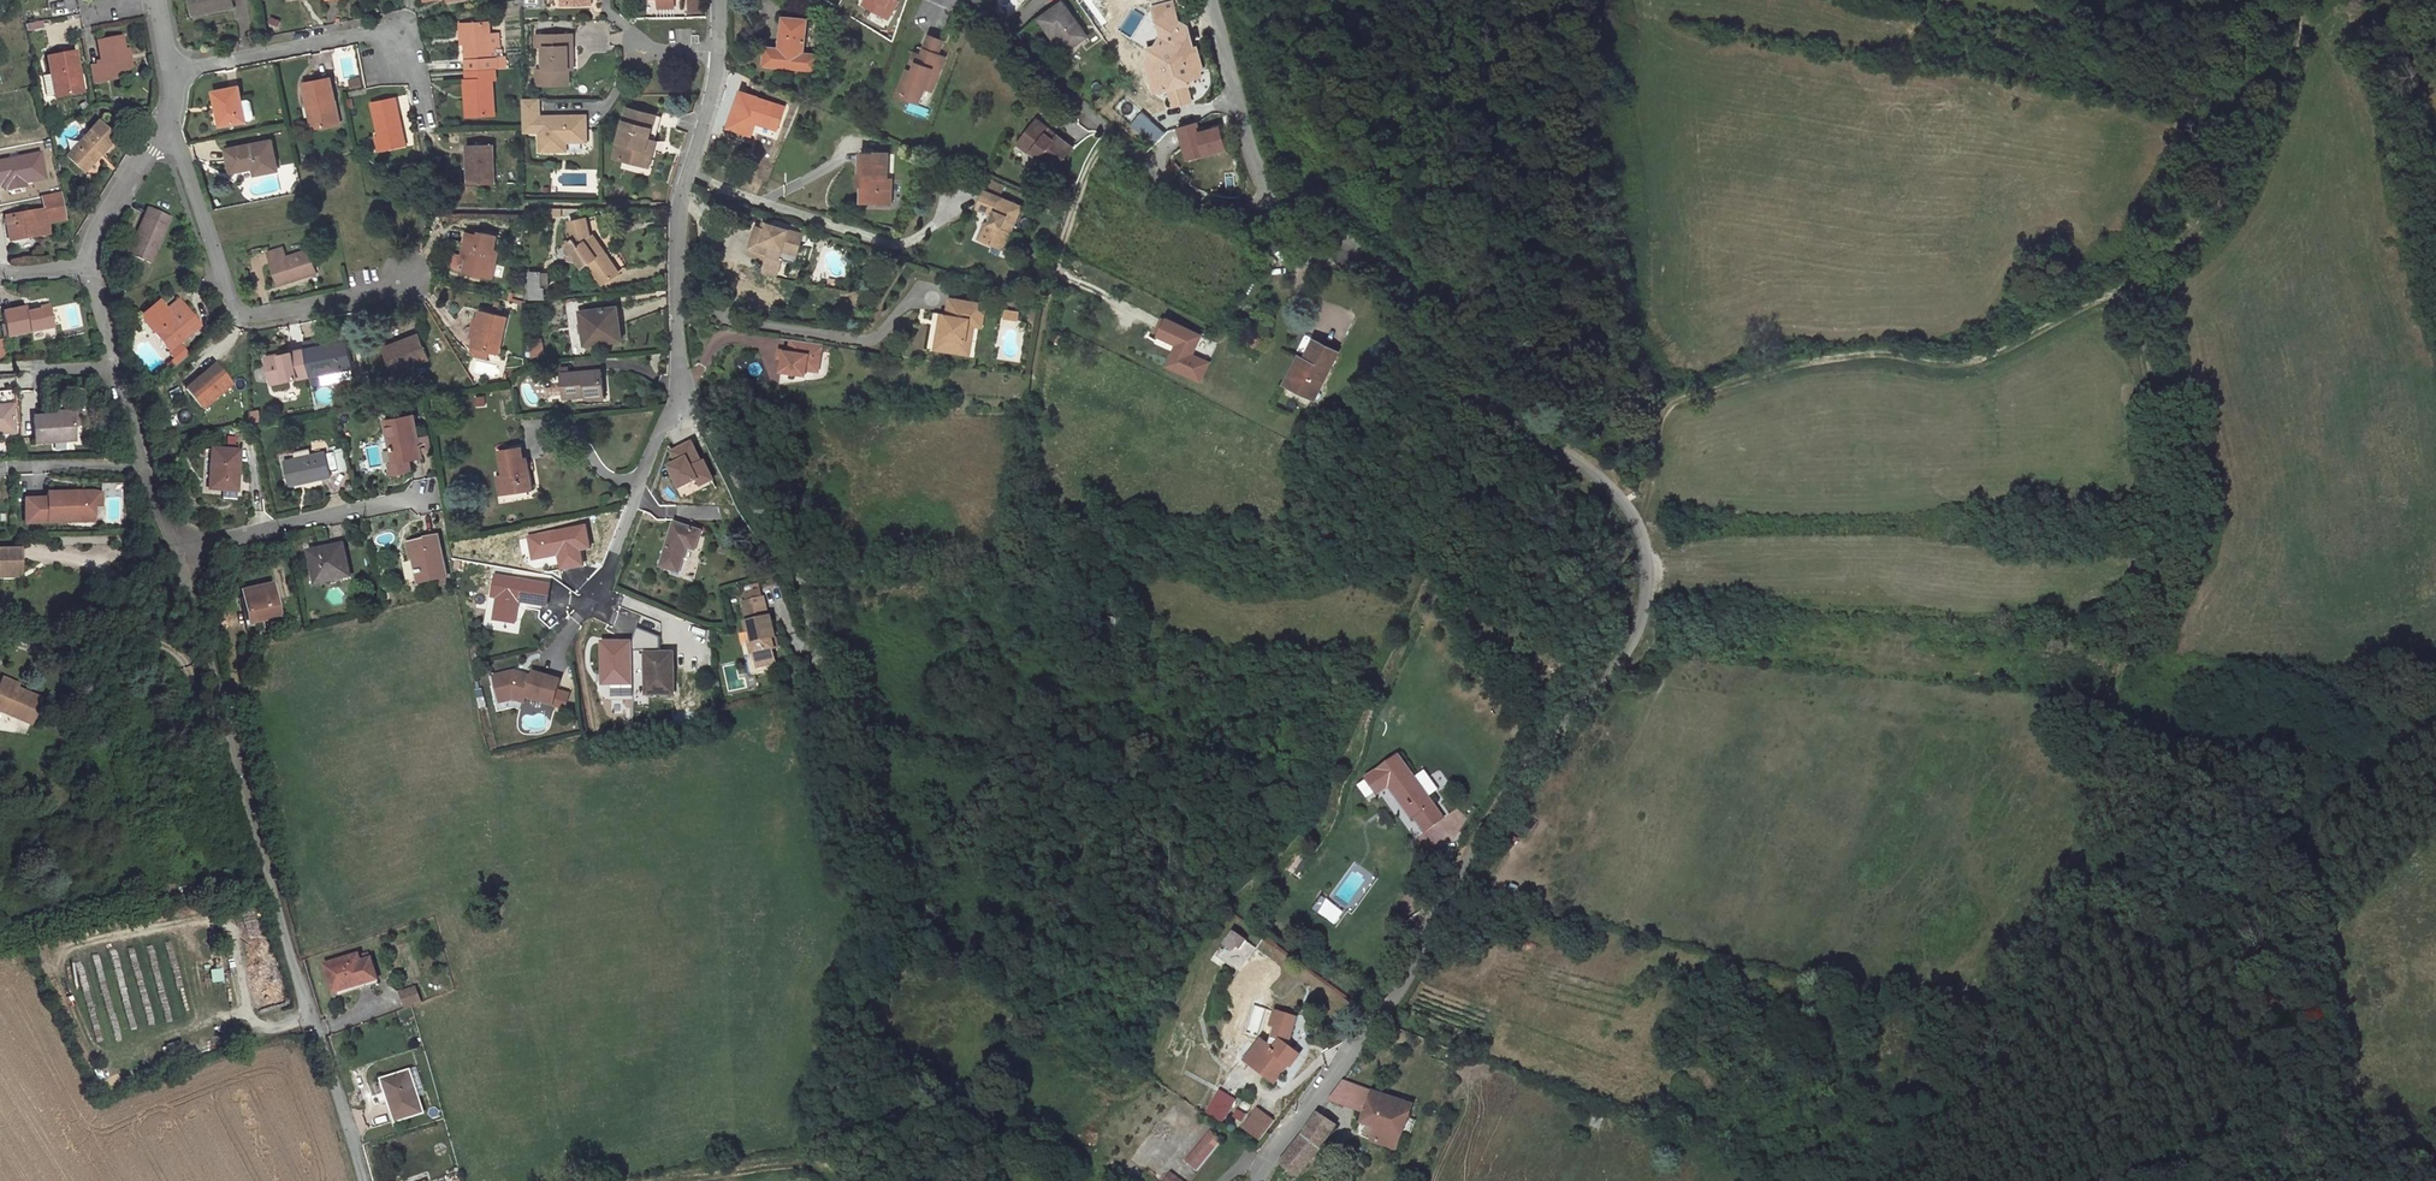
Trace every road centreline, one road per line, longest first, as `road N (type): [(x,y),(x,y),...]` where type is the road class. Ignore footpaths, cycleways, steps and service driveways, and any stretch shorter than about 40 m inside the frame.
road 1 (unclassified): [(1270,202),(1363,250),(1412,298),(1452,379),(1621,499),(1638,521),(1649,593),(1635,639),(1554,722),(1392,1003),(1251,1180)]
road 2 (track): [(2131,285),(2184,529),(2178,560),(2099,711),(2101,730),(2141,778),(2125,845),(2061,952),(2037,1014),(2049,1077),(1996,1105),(1943,1151),(1925,1180)]
road 3 (track): [(2295,0),(2273,119),(2215,217),(2179,252),(1994,356),(1959,365),(1885,354),(1839,358),(1671,404),(1638,521)]
road 4 (residential): [(364,1180),(176,548)]
road 5 (track): [(820,1161),(851,1065),(871,942),(893,886),(848,797),(823,676)]
road 6 (residential): [(594,607),(661,427),(682,397),(675,254),(687,176)]
road 7 (track): [(1635,639),(1971,670),(2073,666)]
road 8 (residential): [(410,279),(381,295),(256,320),(242,315),(181,150),(162,131)]
road 9 (residential): [(982,0),(1014,22),(1100,117),(1186,193),(1270,202)]
road 10 (residential): [(427,119),(405,25),(174,73)]
road 11 (residential): [(176,548),(112,361),(91,266)]
road 12 (residential): [(176,548),(423,498)]
road 13 (residential): [(919,240),(898,246),(687,176)]
road 14 (track): [(1536,439),(1486,468),(1423,562),(1402,616)]
road 15 (unclassified): [(1214,0),(1270,202)]
road 16 (track): [(663,1180),(820,1161)]
road 17 (residential): [(162,131),(94,238),(91,266)]
road 18 (residential): [(687,176),(722,55)]

